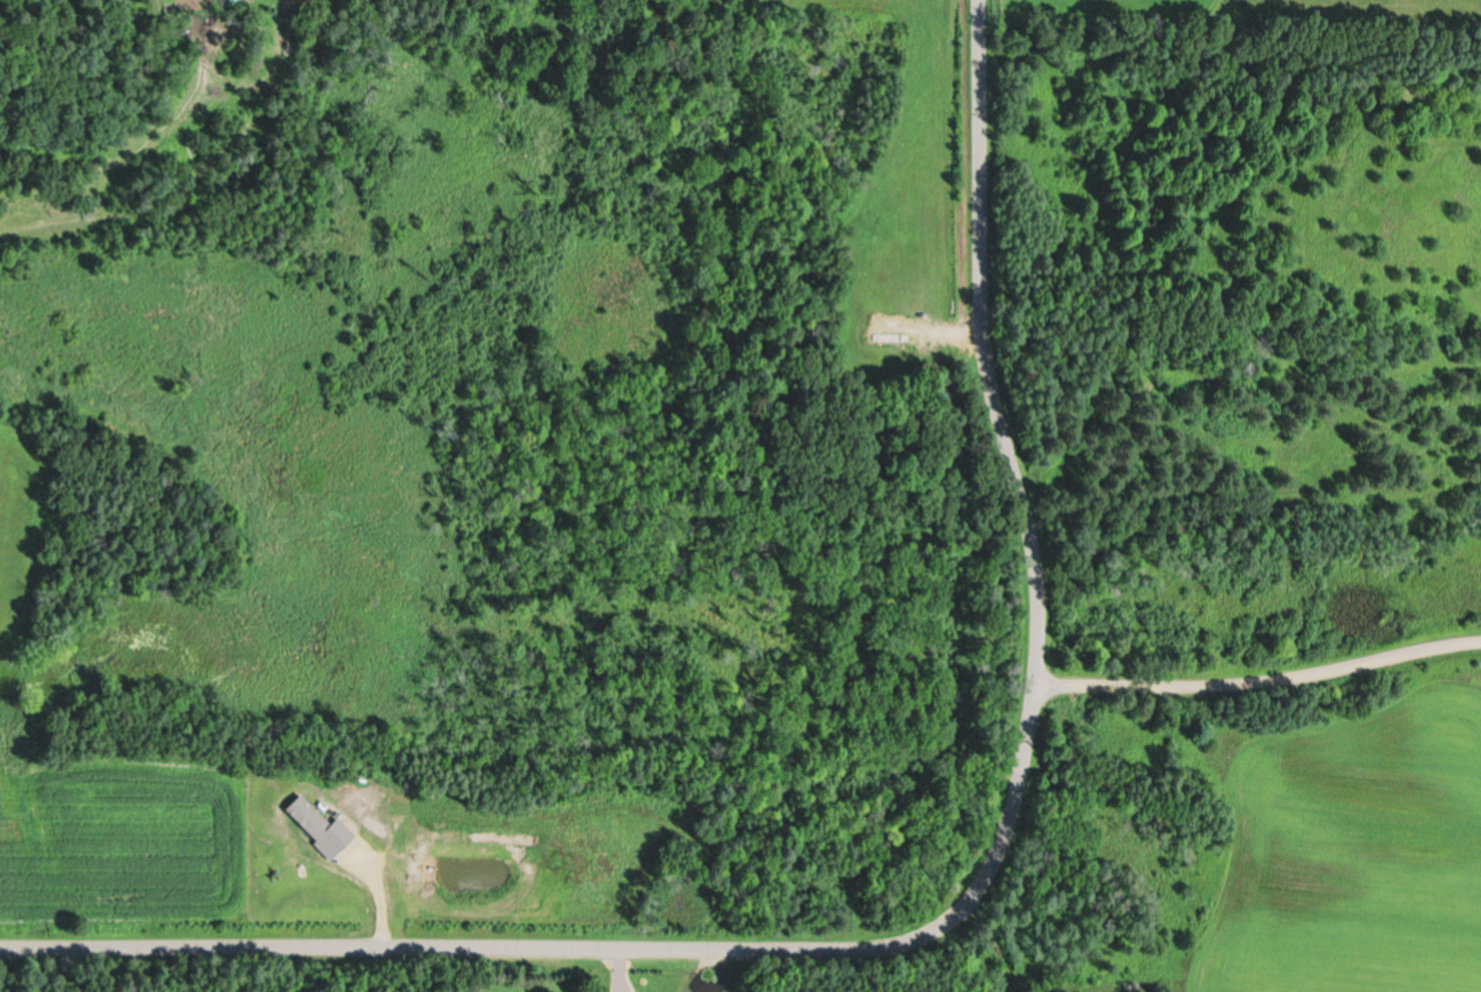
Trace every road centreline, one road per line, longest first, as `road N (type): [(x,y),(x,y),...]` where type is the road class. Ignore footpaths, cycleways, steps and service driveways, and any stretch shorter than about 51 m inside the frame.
road 1 (residential): [(0,943),(560,946),(904,936),(943,917),(995,853),(1011,811),(1033,678)]
road 2 (residential): [(1033,678),(1034,556),(981,318),(979,0)]
road 3 (residential): [(1033,678),(1245,681),(1480,635)]

